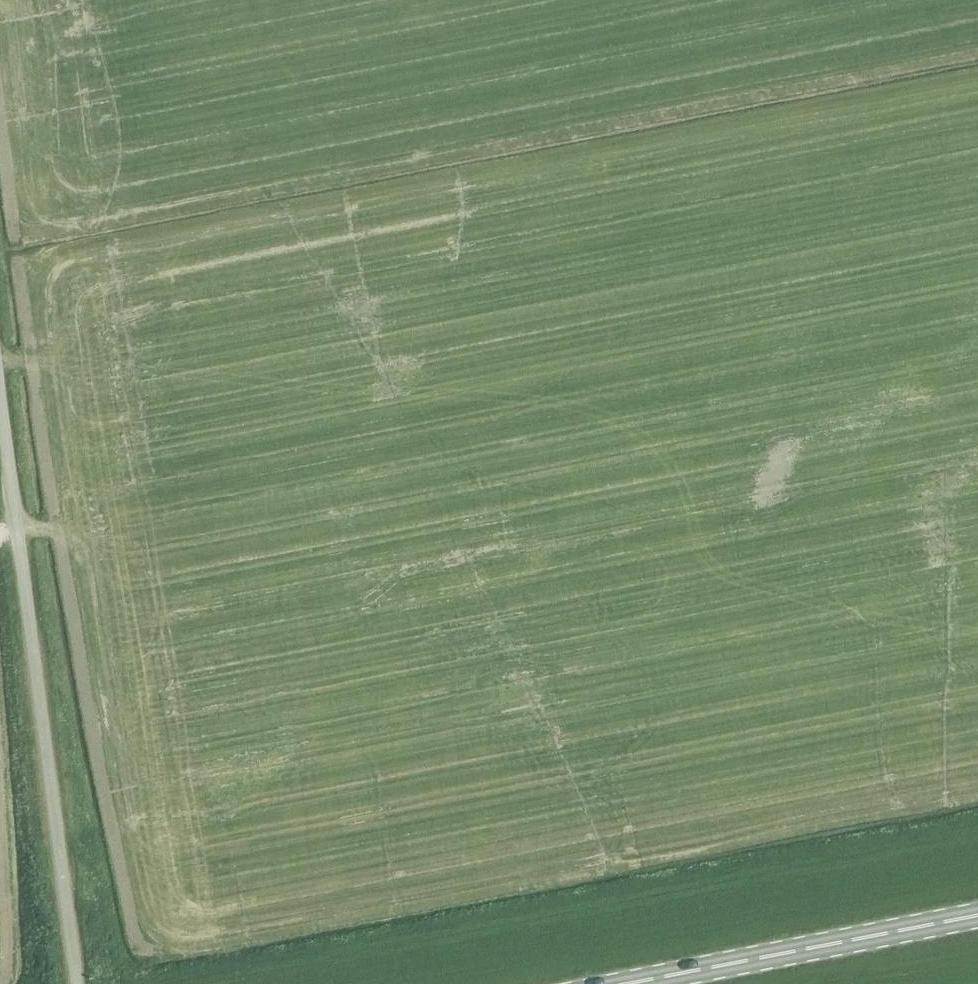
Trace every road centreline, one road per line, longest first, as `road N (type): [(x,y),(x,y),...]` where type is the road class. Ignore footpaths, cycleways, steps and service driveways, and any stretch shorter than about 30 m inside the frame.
road 1 (unclassified): [(77,983),(0,404)]
road 2 (secondary): [(641,983),(977,920)]

